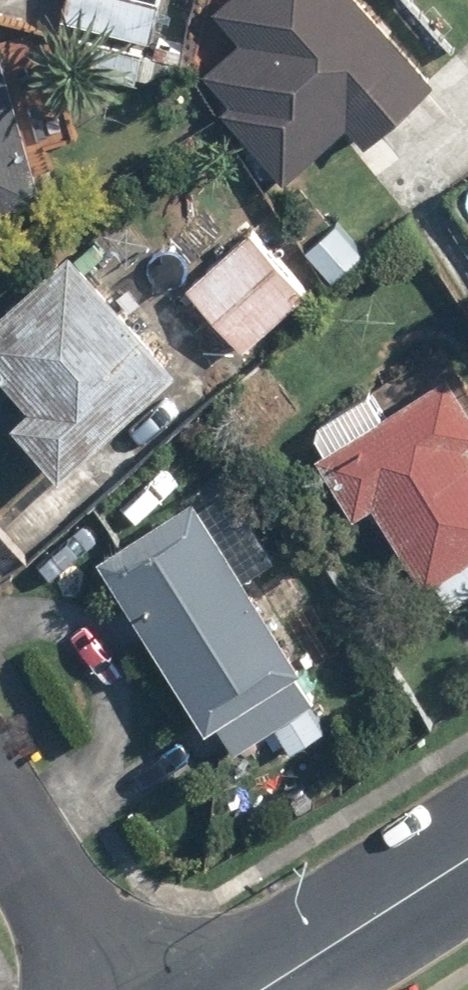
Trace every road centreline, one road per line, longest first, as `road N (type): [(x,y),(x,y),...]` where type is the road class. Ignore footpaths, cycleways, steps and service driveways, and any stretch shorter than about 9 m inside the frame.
road 1 (tertiary): [(250,989),(467,853)]
road 2 (residential): [(116,989),(0,803)]

